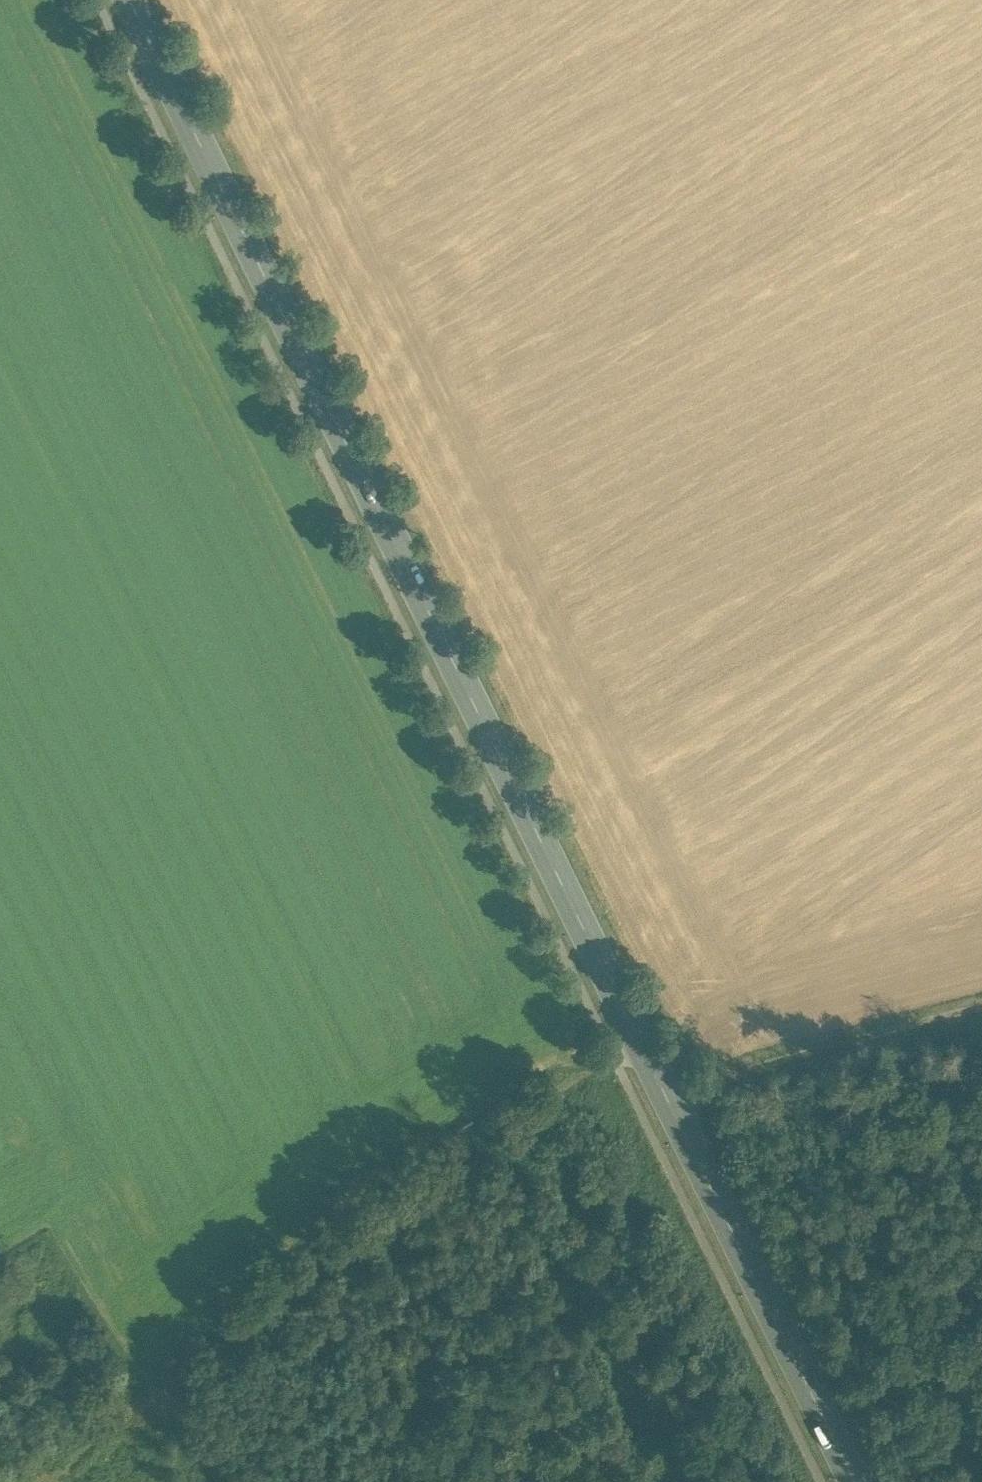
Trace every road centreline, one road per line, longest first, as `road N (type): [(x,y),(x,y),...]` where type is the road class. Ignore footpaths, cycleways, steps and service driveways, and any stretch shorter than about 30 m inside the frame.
road 1 (primary): [(131,0),(863,1481)]
road 2 (track): [(981,1009),(669,1086),(640,1106)]

